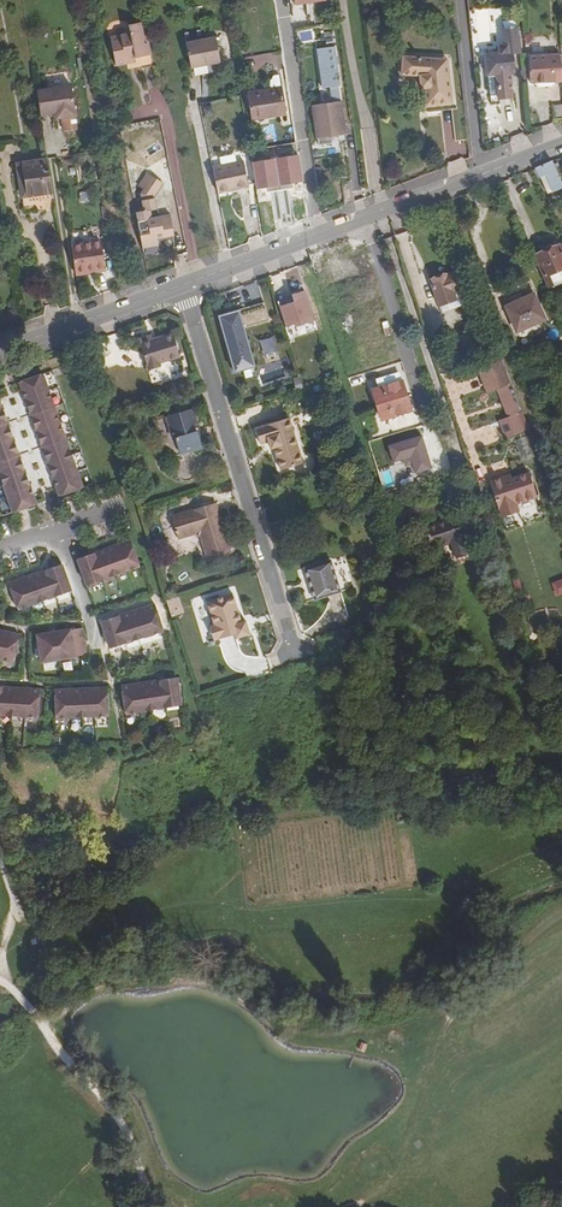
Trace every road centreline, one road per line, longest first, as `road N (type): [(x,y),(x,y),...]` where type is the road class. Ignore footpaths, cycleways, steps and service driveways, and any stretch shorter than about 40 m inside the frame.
road 1 (track): [(44,1026),(100,986),(203,979),(302,1028),(403,1028),(561,913)]
road 2 (tertiary): [(184,284),(561,147)]
road 3 (residential): [(290,653),(184,284)]
road 4 (tertiary): [(0,354),(184,284)]
road 5 (residential): [(114,509),(0,549)]

